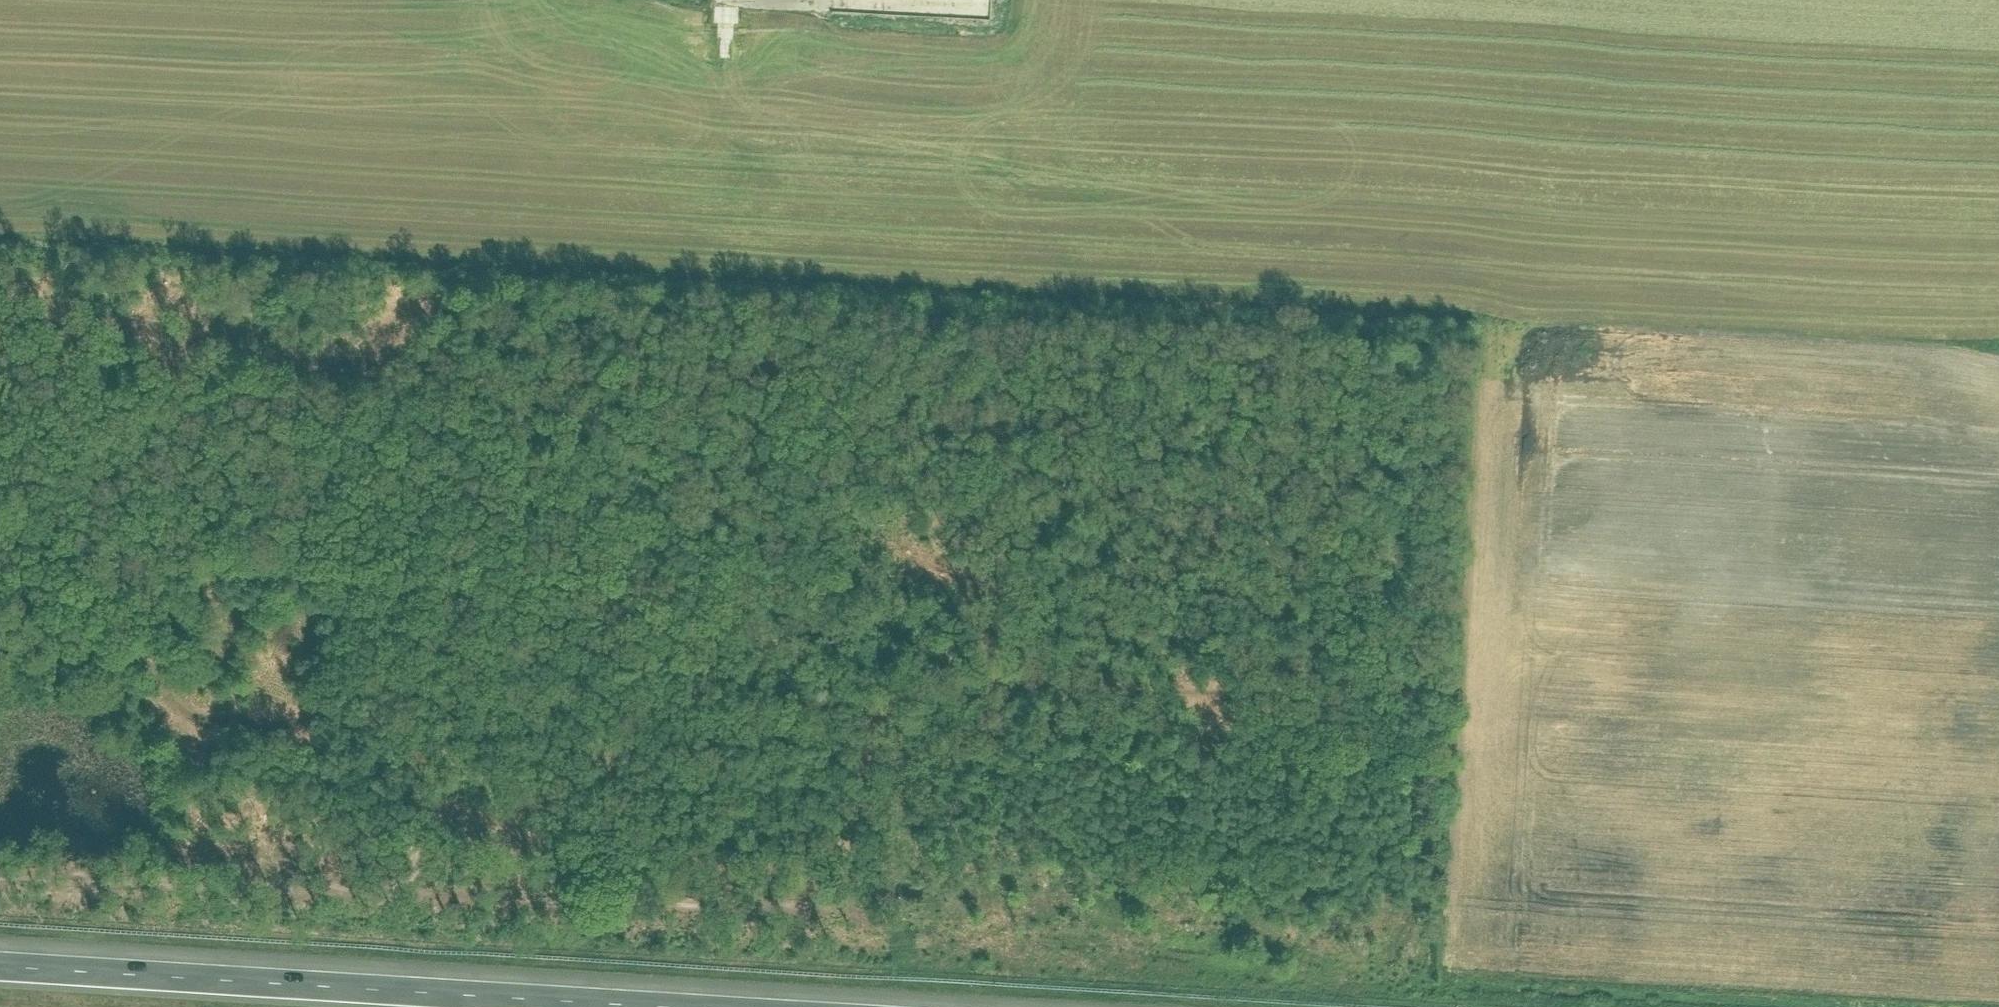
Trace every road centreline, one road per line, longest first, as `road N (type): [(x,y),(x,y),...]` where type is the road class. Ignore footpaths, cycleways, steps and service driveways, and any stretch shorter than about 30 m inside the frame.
road 1 (motorway): [(700,1006),(0,964)]

